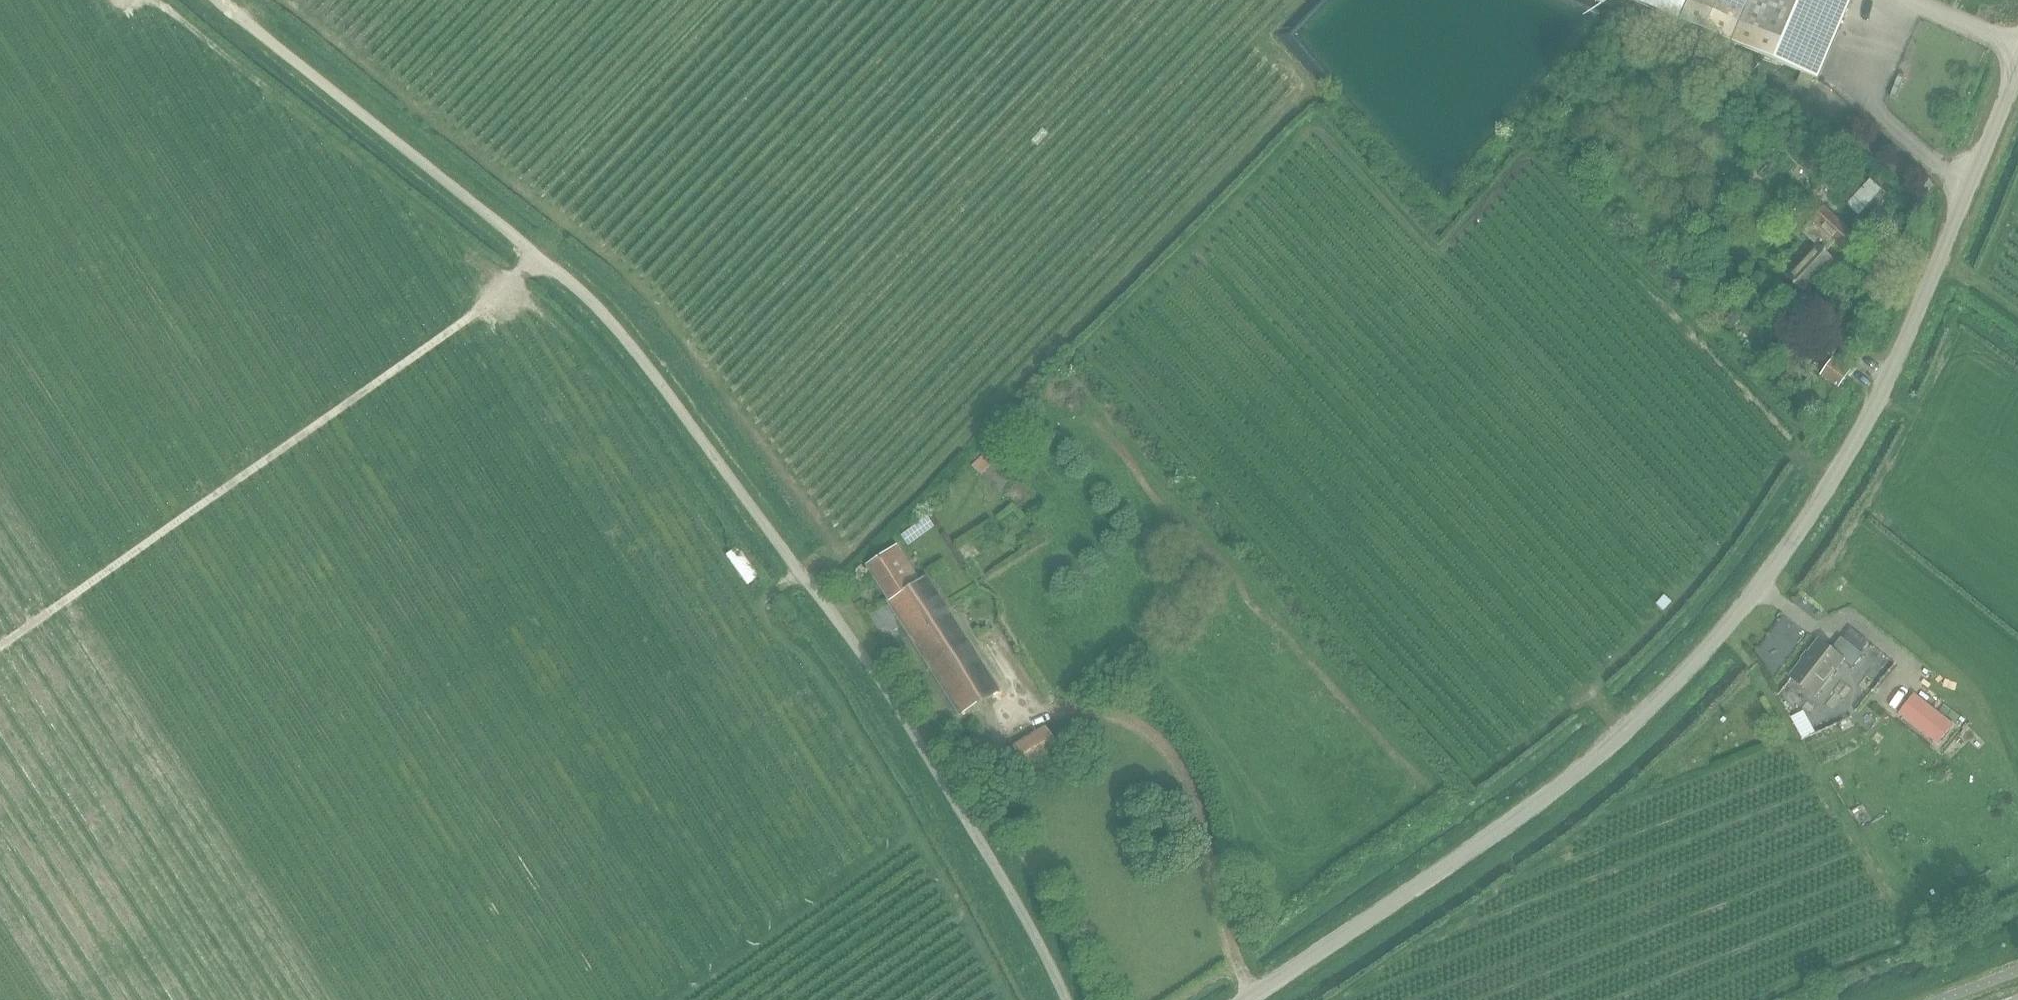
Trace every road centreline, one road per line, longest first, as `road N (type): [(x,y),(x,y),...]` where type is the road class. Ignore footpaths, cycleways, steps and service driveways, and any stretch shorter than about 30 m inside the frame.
road 1 (unclassified): [(1058,999),(1000,879),(922,748),(615,330),(241,22)]
road 2 (unclassified): [(1252,999),(1524,812),(1648,711),(1758,586),(1847,454),(1904,345),(2017,78)]

